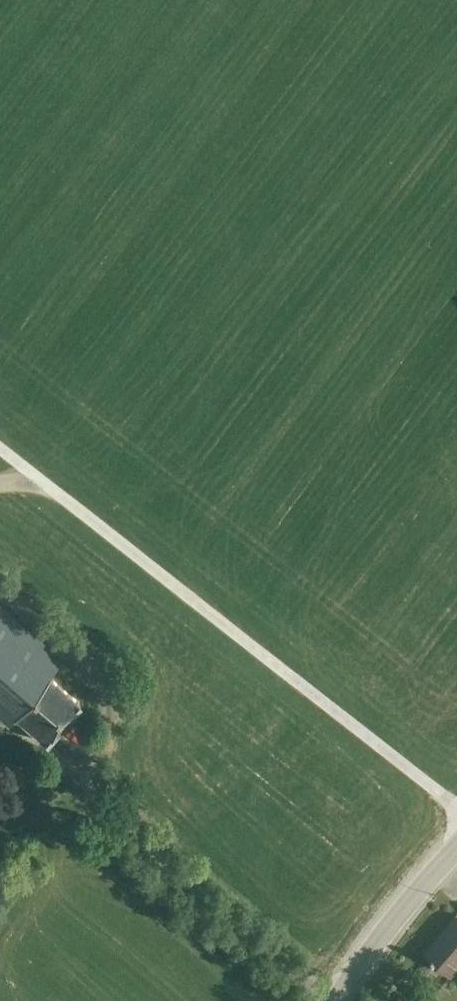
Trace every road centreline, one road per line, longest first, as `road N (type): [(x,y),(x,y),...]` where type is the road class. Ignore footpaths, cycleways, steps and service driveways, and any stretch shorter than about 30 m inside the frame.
road 1 (tertiary): [(337,1000),(456,853)]

